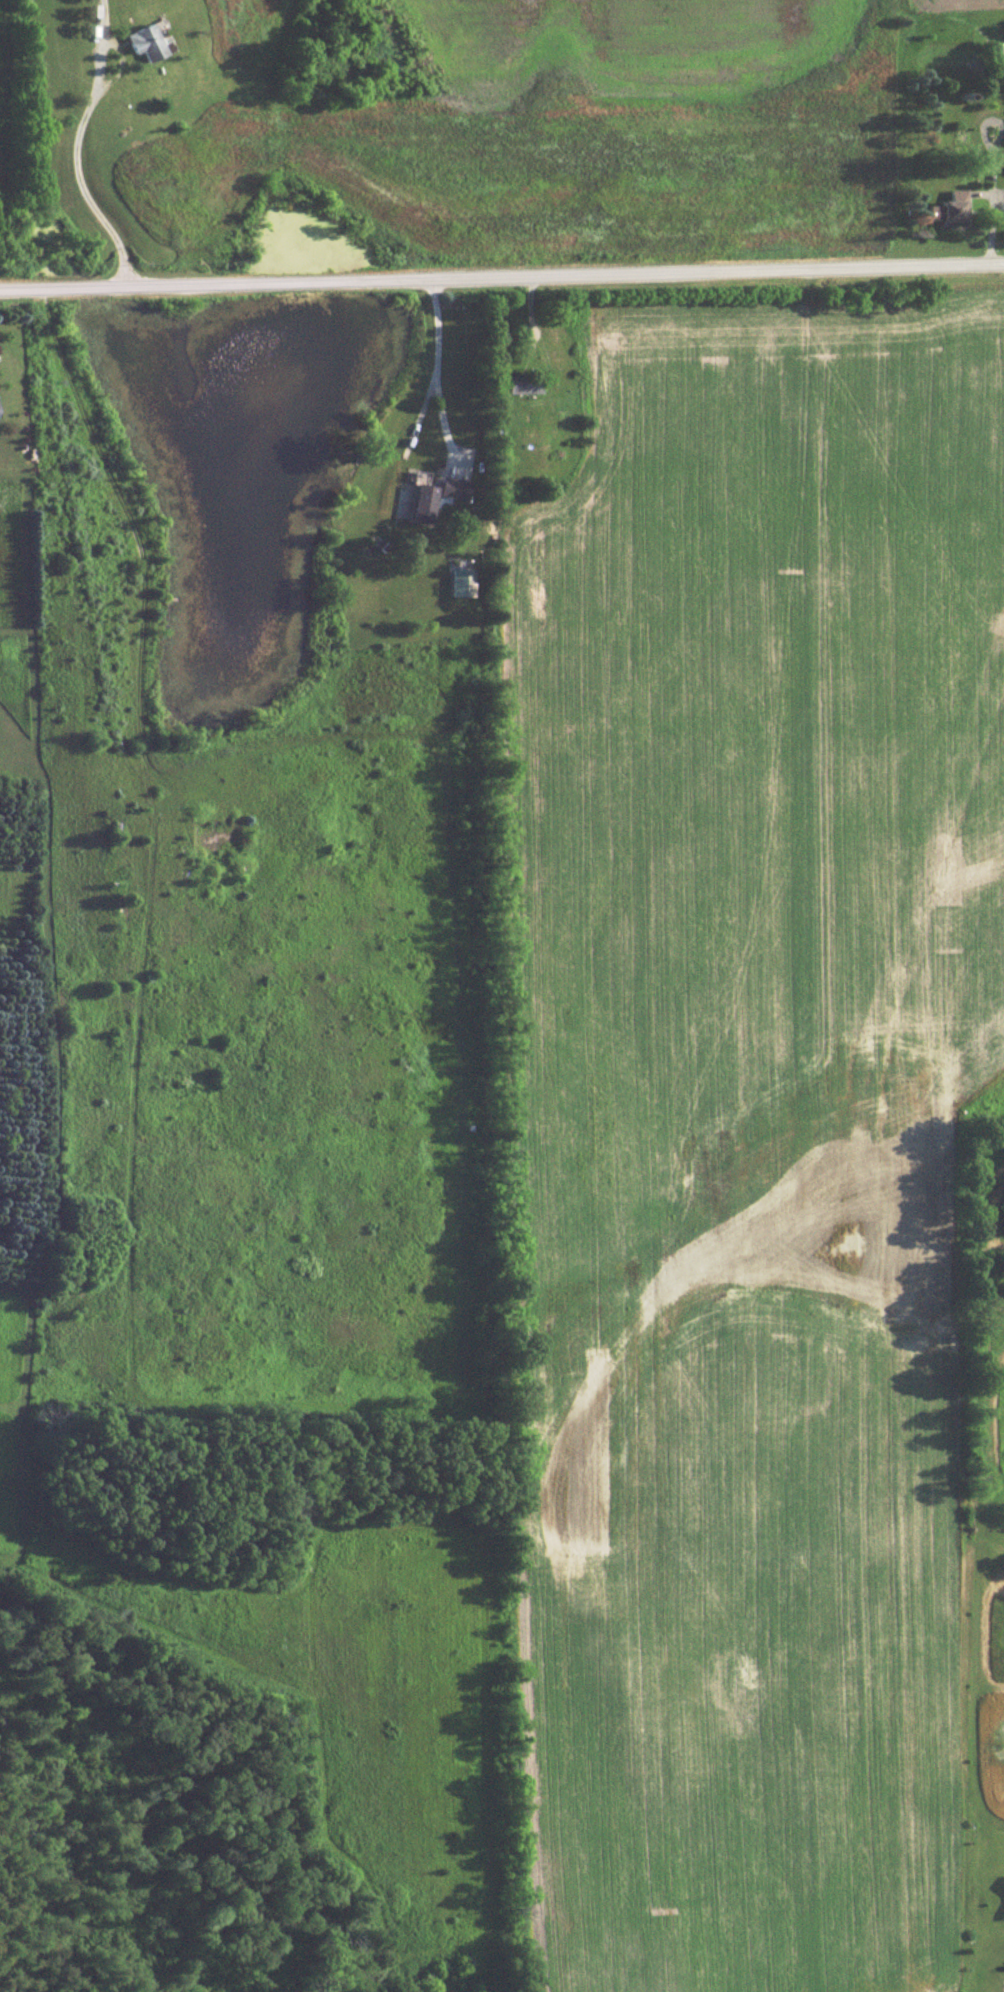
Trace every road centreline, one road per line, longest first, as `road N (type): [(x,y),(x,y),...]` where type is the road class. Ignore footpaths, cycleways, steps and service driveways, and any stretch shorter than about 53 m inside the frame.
road 1 (residential): [(0,293),(1003,267)]

